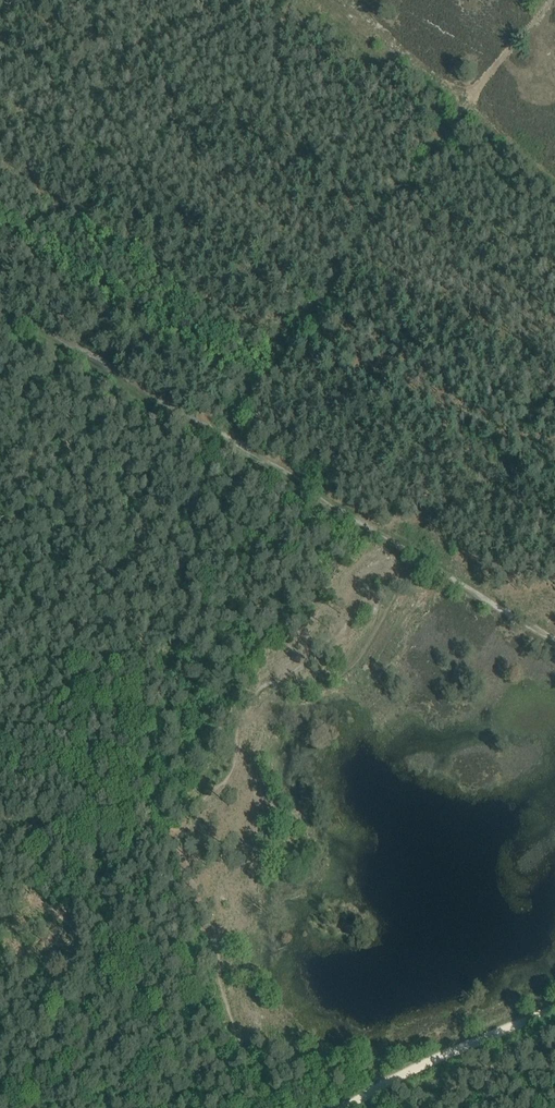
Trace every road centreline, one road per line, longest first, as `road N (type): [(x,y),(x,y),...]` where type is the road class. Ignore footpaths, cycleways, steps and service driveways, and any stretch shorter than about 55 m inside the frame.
road 1 (track): [(554,1009),(367,1089)]

